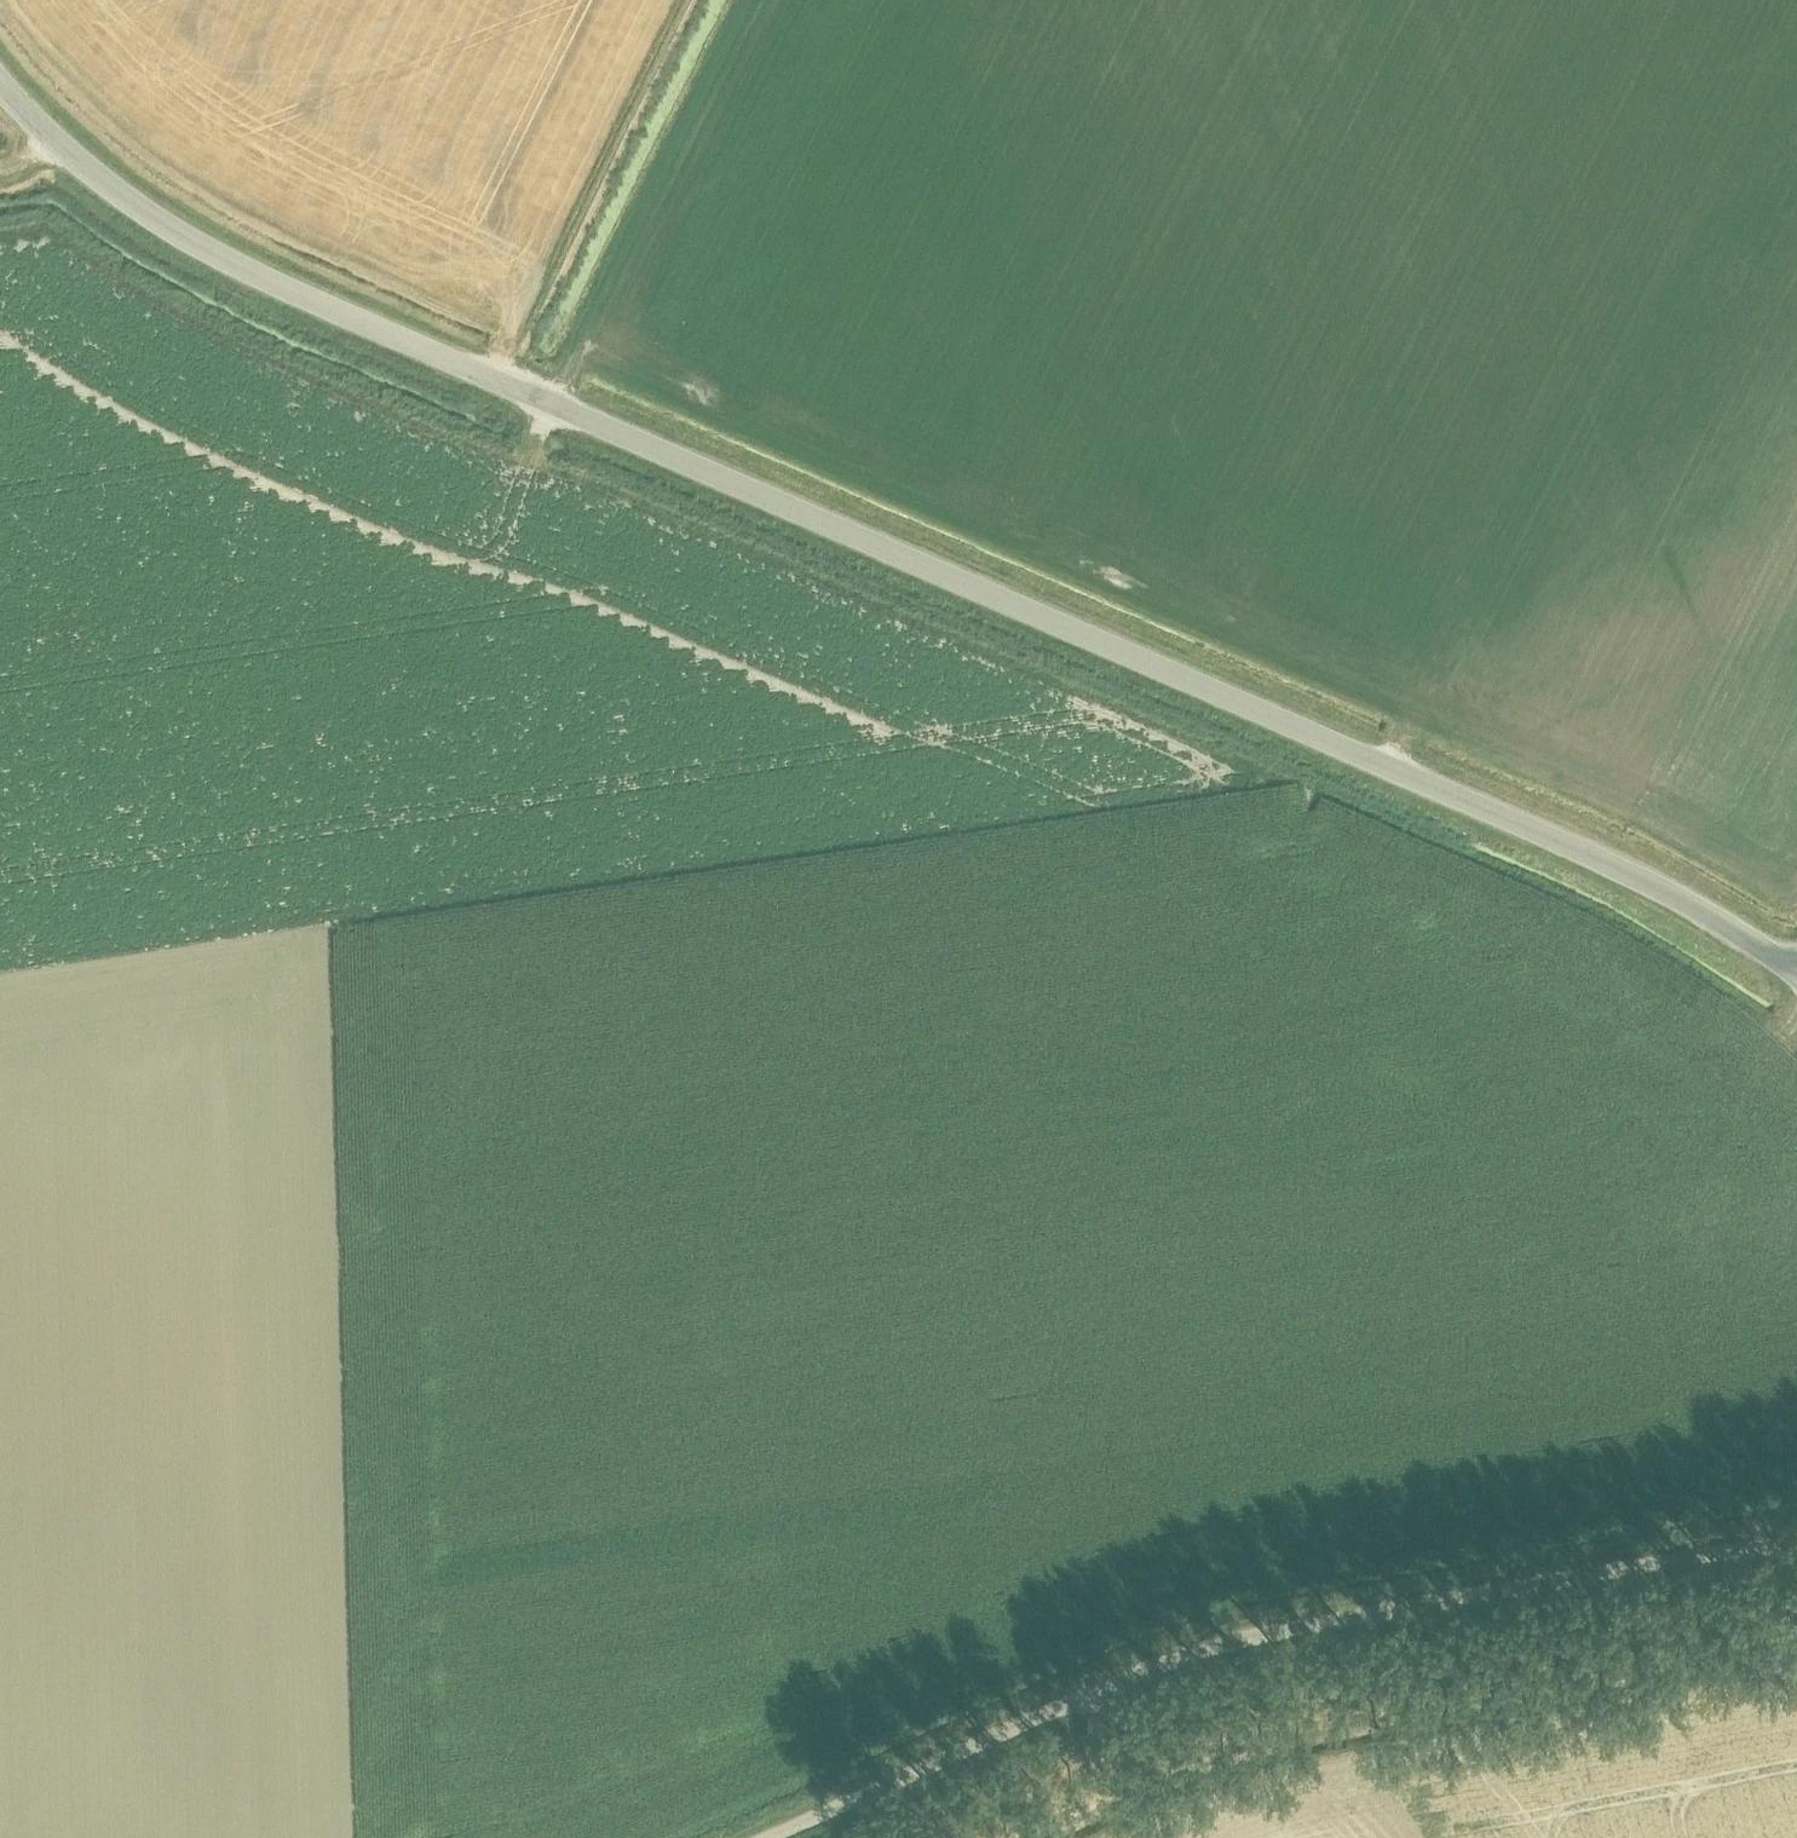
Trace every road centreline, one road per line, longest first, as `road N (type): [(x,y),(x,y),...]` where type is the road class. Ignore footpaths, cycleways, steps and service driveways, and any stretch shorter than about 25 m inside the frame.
road 1 (unclassified): [(1796,967),(1610,860),(1366,753),(321,321),(47,144),(0,95)]
road 2 (unclassified): [(771,1837),(1202,1650),(1688,1558),(1796,1547)]

